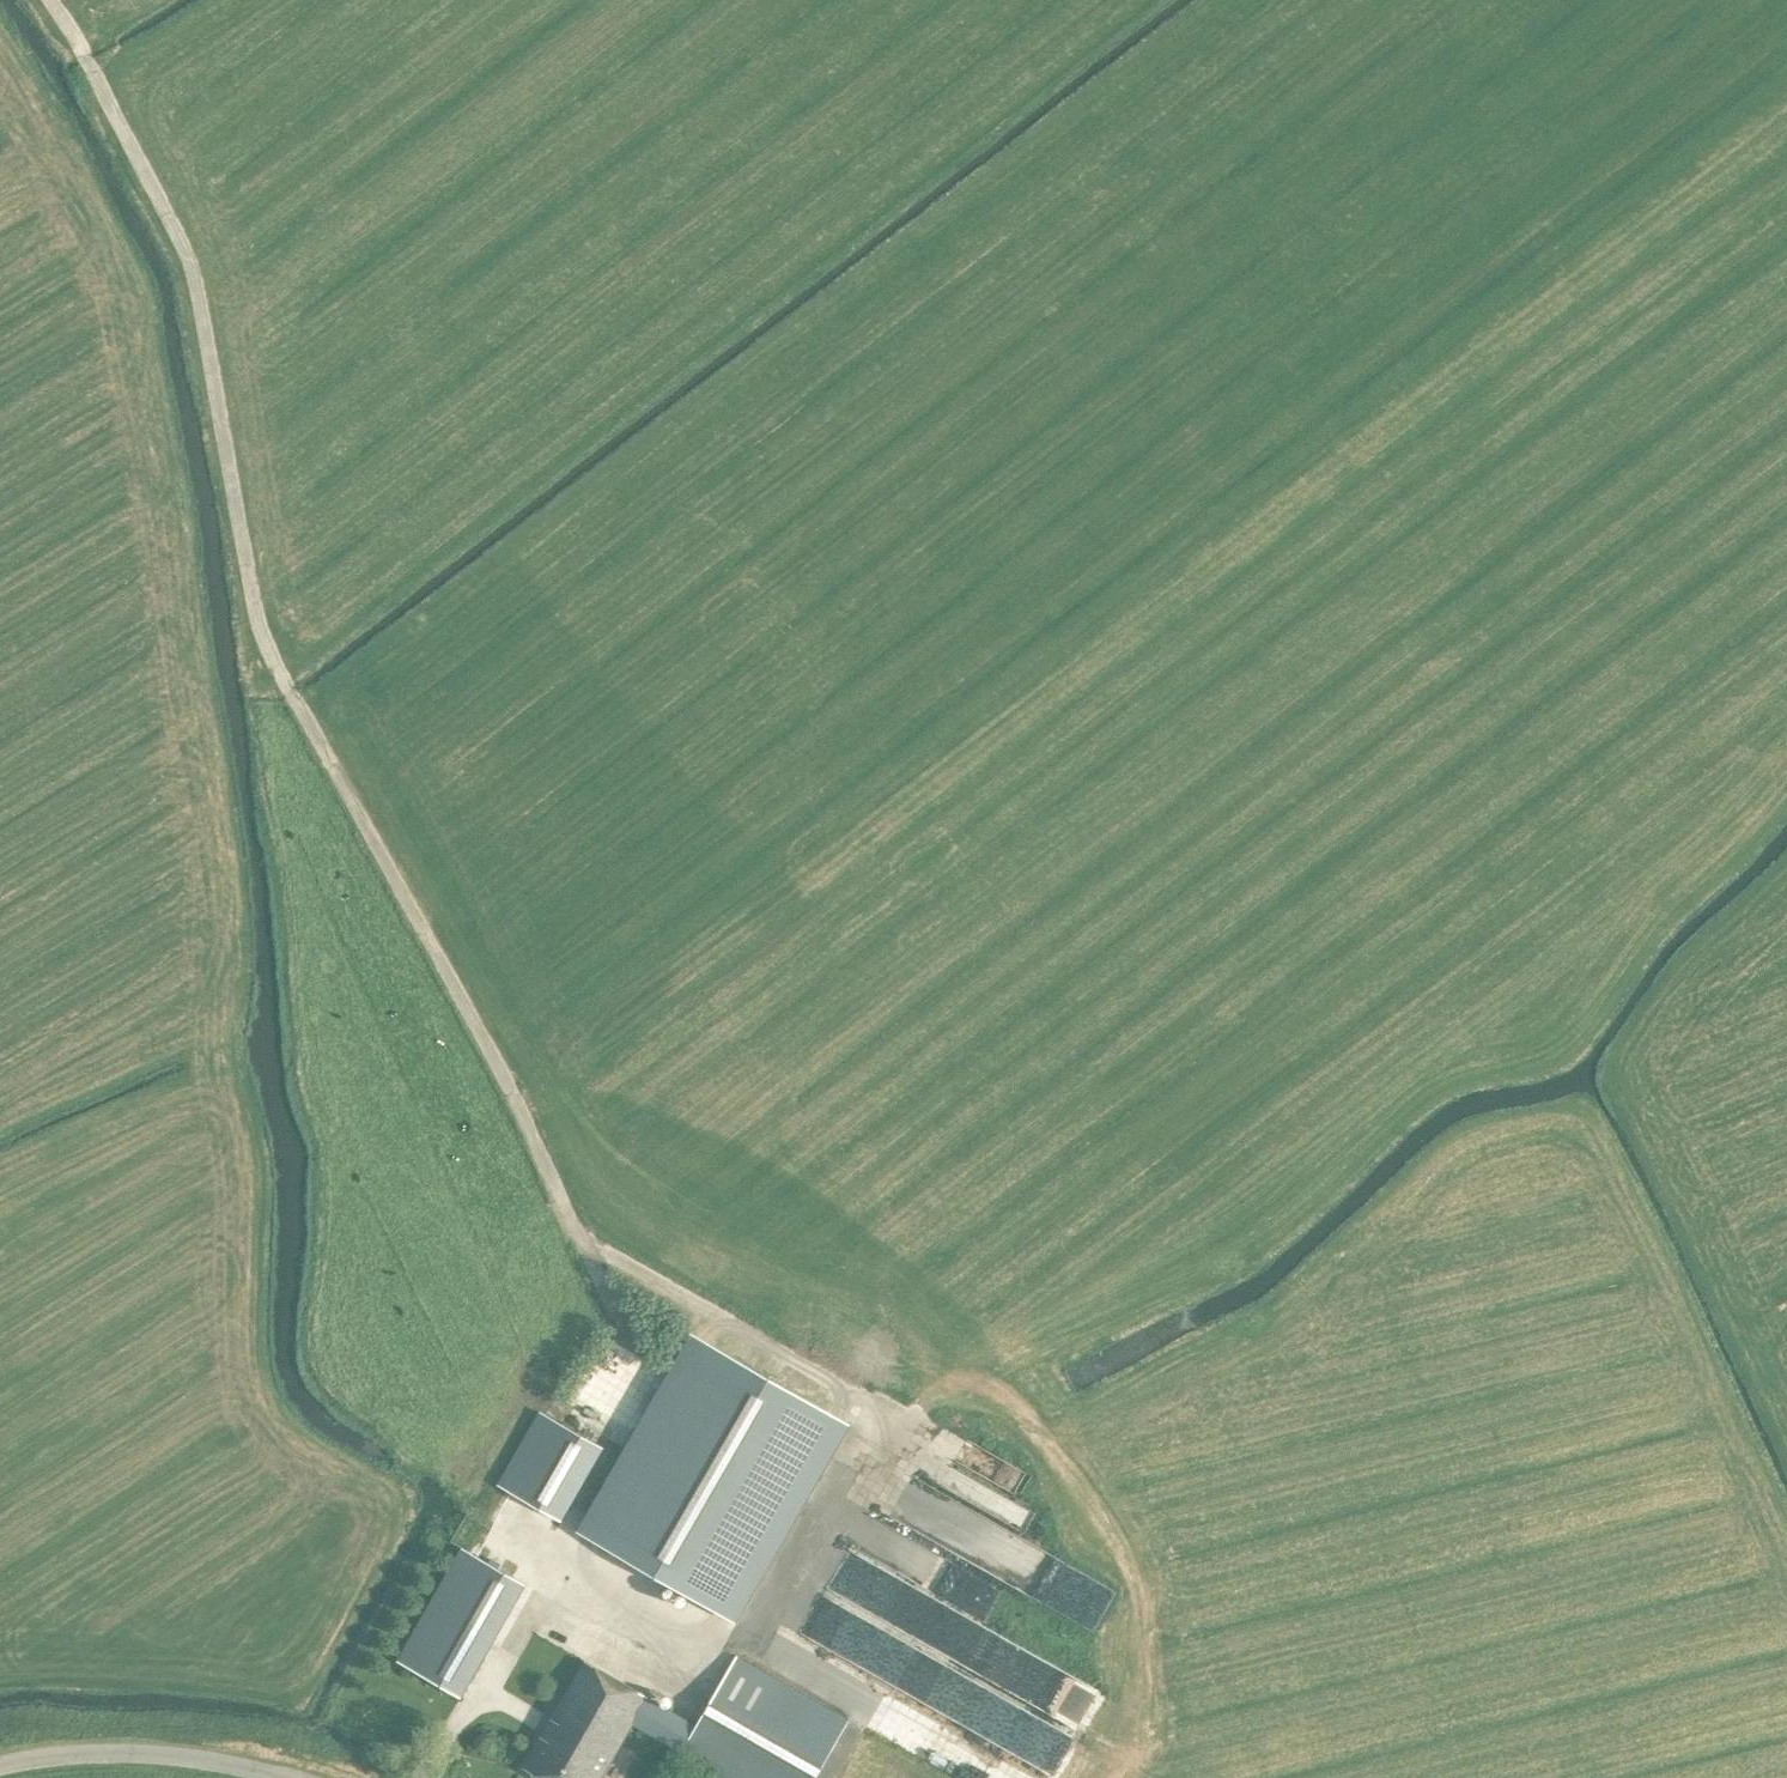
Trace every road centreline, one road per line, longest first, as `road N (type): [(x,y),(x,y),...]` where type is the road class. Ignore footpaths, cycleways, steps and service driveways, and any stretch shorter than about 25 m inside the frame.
road 1 (unclassified): [(293,1777),(208,1754),(133,1750),(54,1751),(0,1763)]

